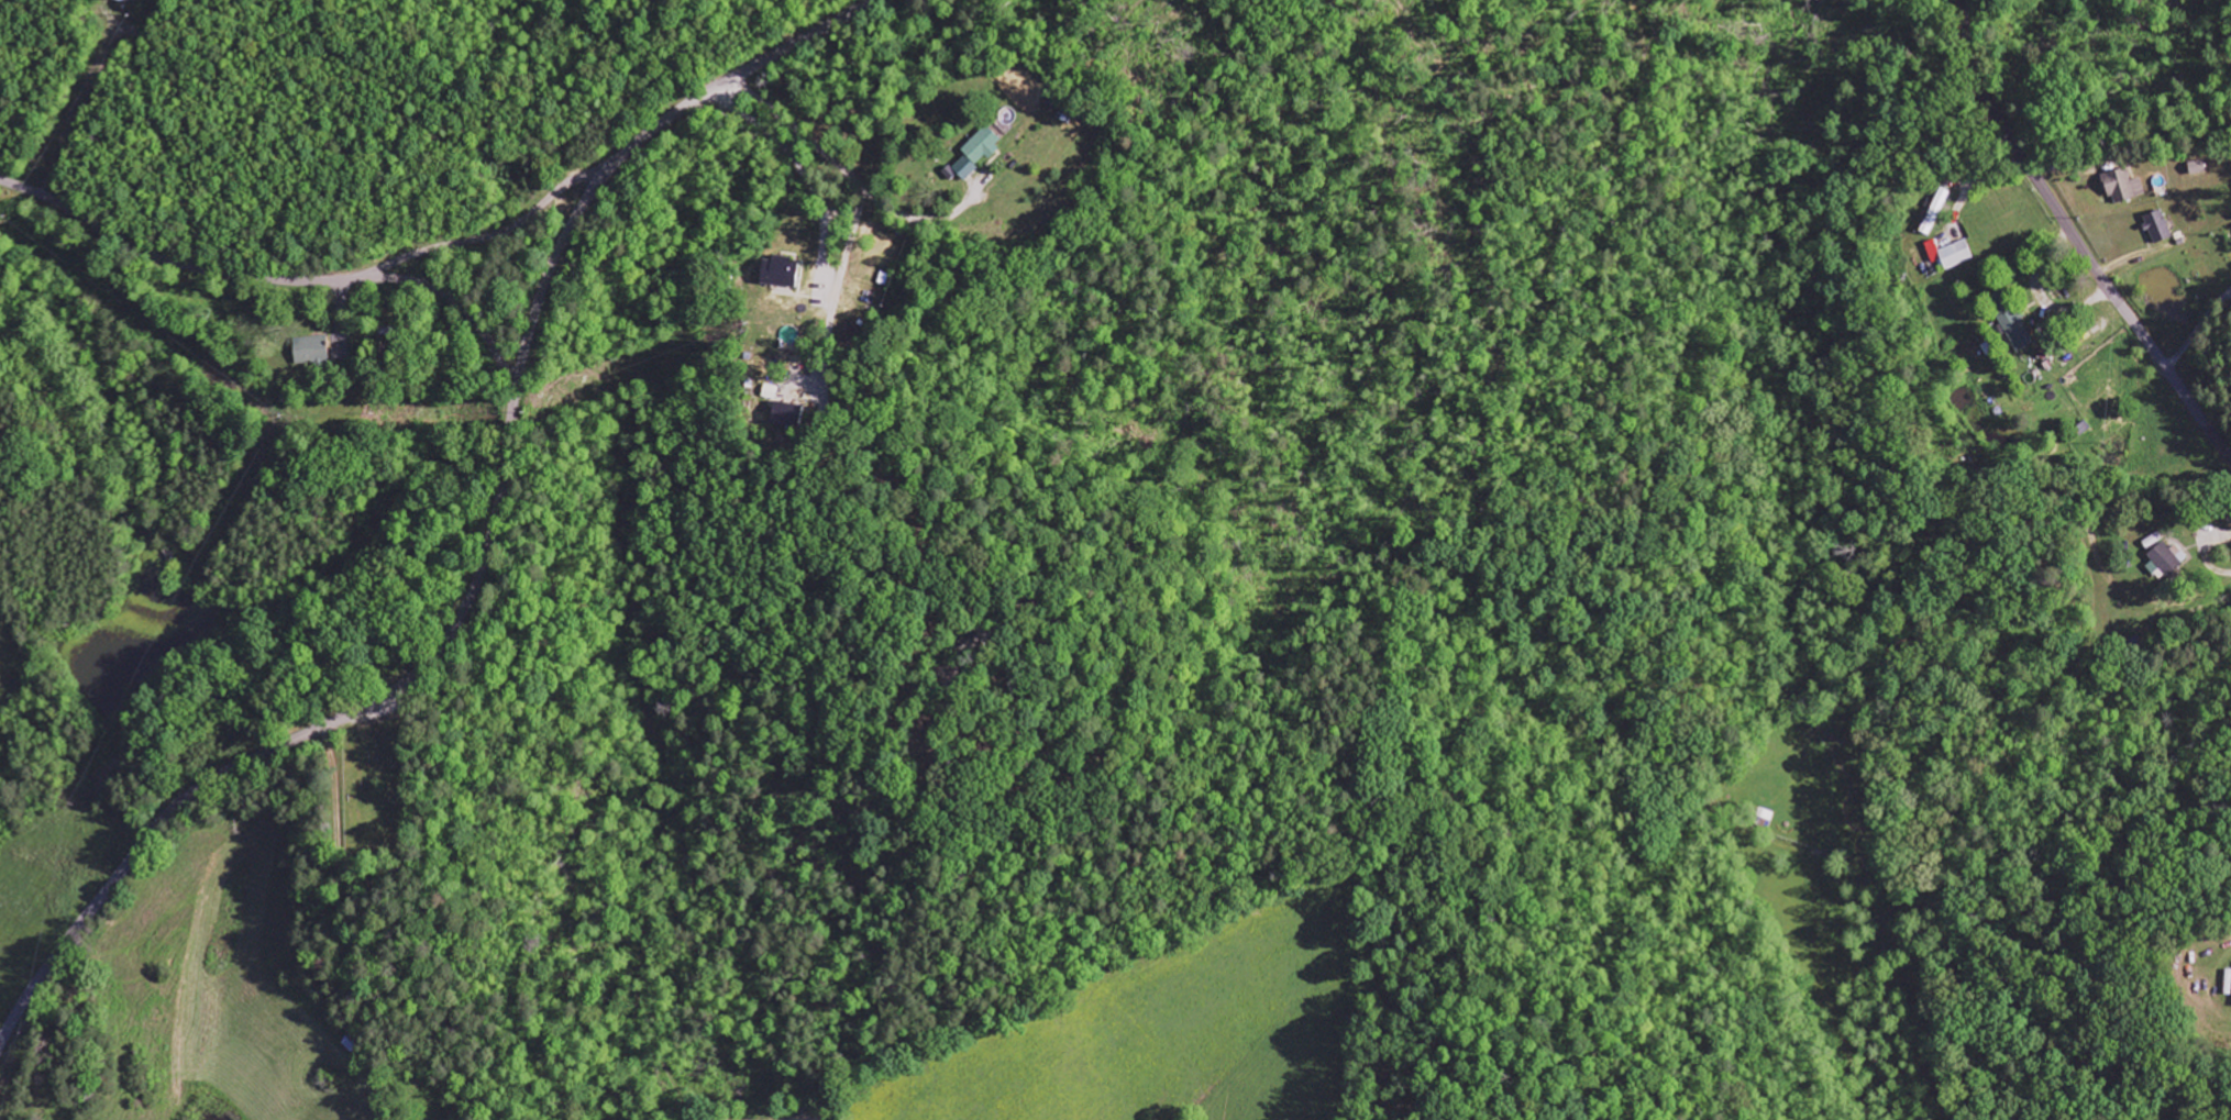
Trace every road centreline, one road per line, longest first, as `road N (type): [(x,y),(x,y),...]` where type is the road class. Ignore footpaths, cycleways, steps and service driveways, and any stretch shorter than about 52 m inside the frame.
road 1 (residential): [(0,1043),(31,990),(177,803),(388,692),(448,635),(489,546),(544,287),(614,162)]
road 2 (residential): [(614,162),(498,234),(323,279),(211,271),(153,255),(0,180)]
road 3 (residential): [(2230,453),(1995,114),(1963,0)]
road 4 (residential): [(614,162),(699,98),(871,0)]

